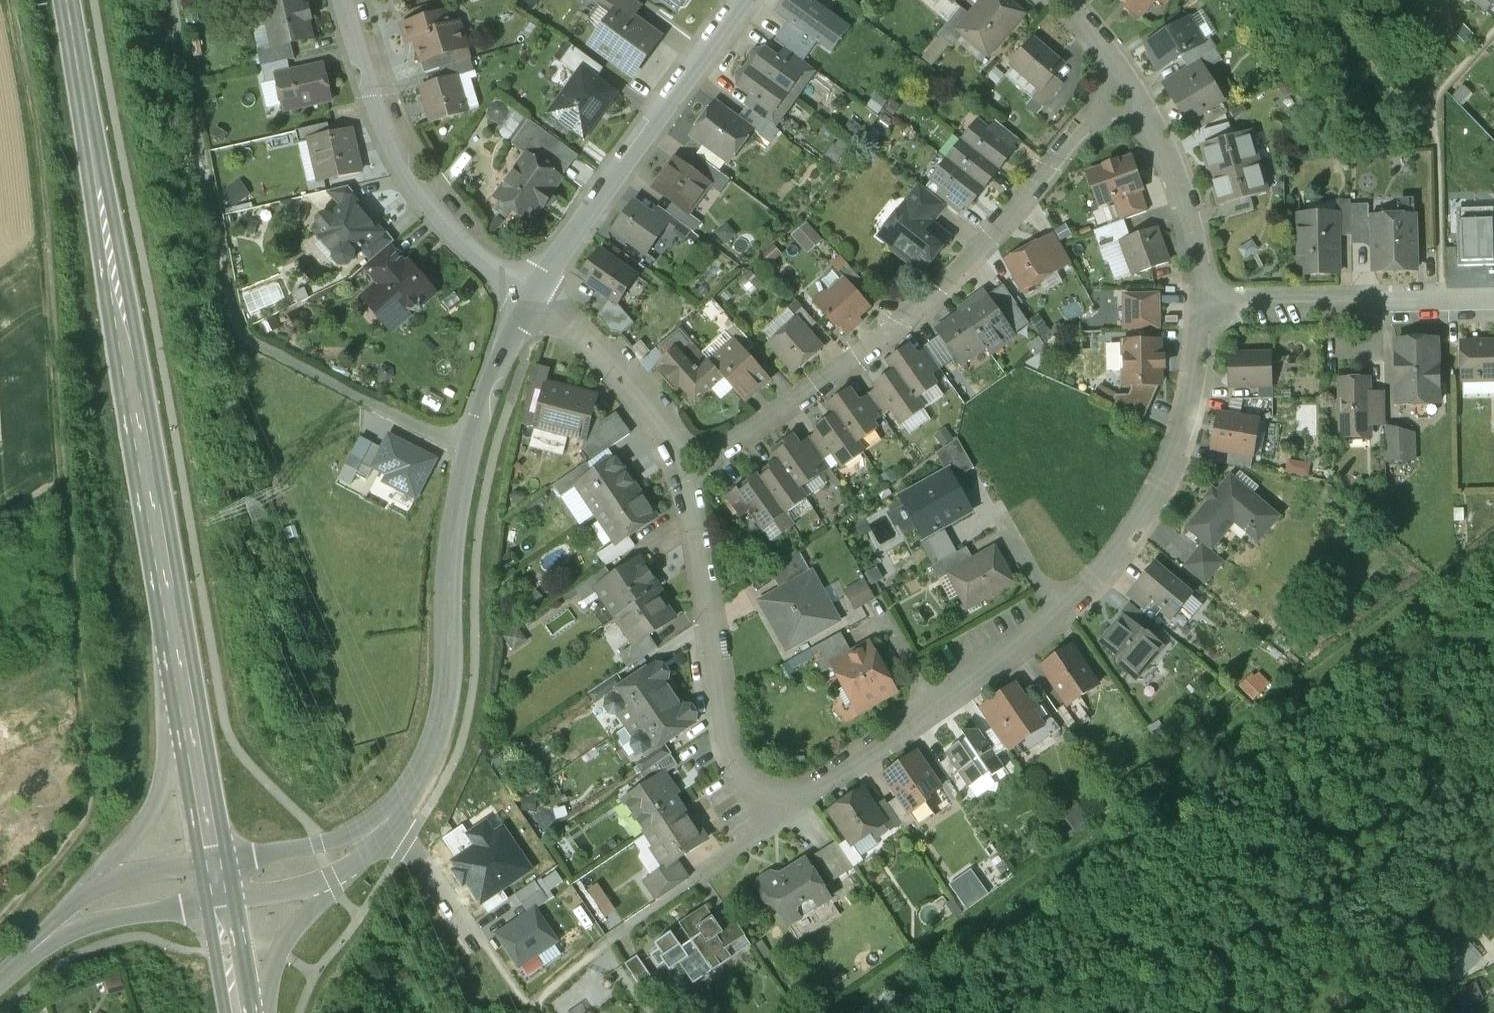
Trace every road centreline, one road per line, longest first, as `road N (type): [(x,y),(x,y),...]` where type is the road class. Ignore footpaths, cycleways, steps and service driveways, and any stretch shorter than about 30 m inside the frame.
road 1 (track): [(12,0),(43,174),(90,798),(77,831),(0,920)]
road 2 (track): [(1493,547),(1152,791),(820,1012)]
road 3 (residential): [(1207,314),(1185,432),(1153,505),(1102,573),(940,707),(769,820)]
road 4 (secondary): [(184,687),(67,0)]
road 5 (residential): [(320,865),(368,842),(402,808),(432,752),(449,675),(452,567),(469,450),(534,298)]
road 6 (track): [(172,0),(232,318),(245,338),(469,450)]
road 7 (residential): [(690,480),(869,352),(1015,227),(1125,84)]
road 8 (residential): [(534,298),(747,0)]
road 9 (residential): [(534,298),(448,233),(394,158),(345,0)]
road 10 (residential): [(769,820),(722,739),(690,480)]
road 11 (residential): [(1207,314),(1493,303)]
road 12 (secondary): [(184,687),(153,812),(63,923)]
road 13 (residential): [(1125,84),(1192,216),(1207,314)]
road 14 (residential): [(690,480),(638,394),(534,298)]
road 15 (secondary): [(218,882),(184,687)]
road 16 (track): [(1493,877),(1357,1012)]
road 17 (secondary): [(262,1012),(276,953),(310,906),(320,865)]
road 18 (residential): [(218,882),(63,923)]
road 19 (secondary): [(241,1012),(218,882)]

